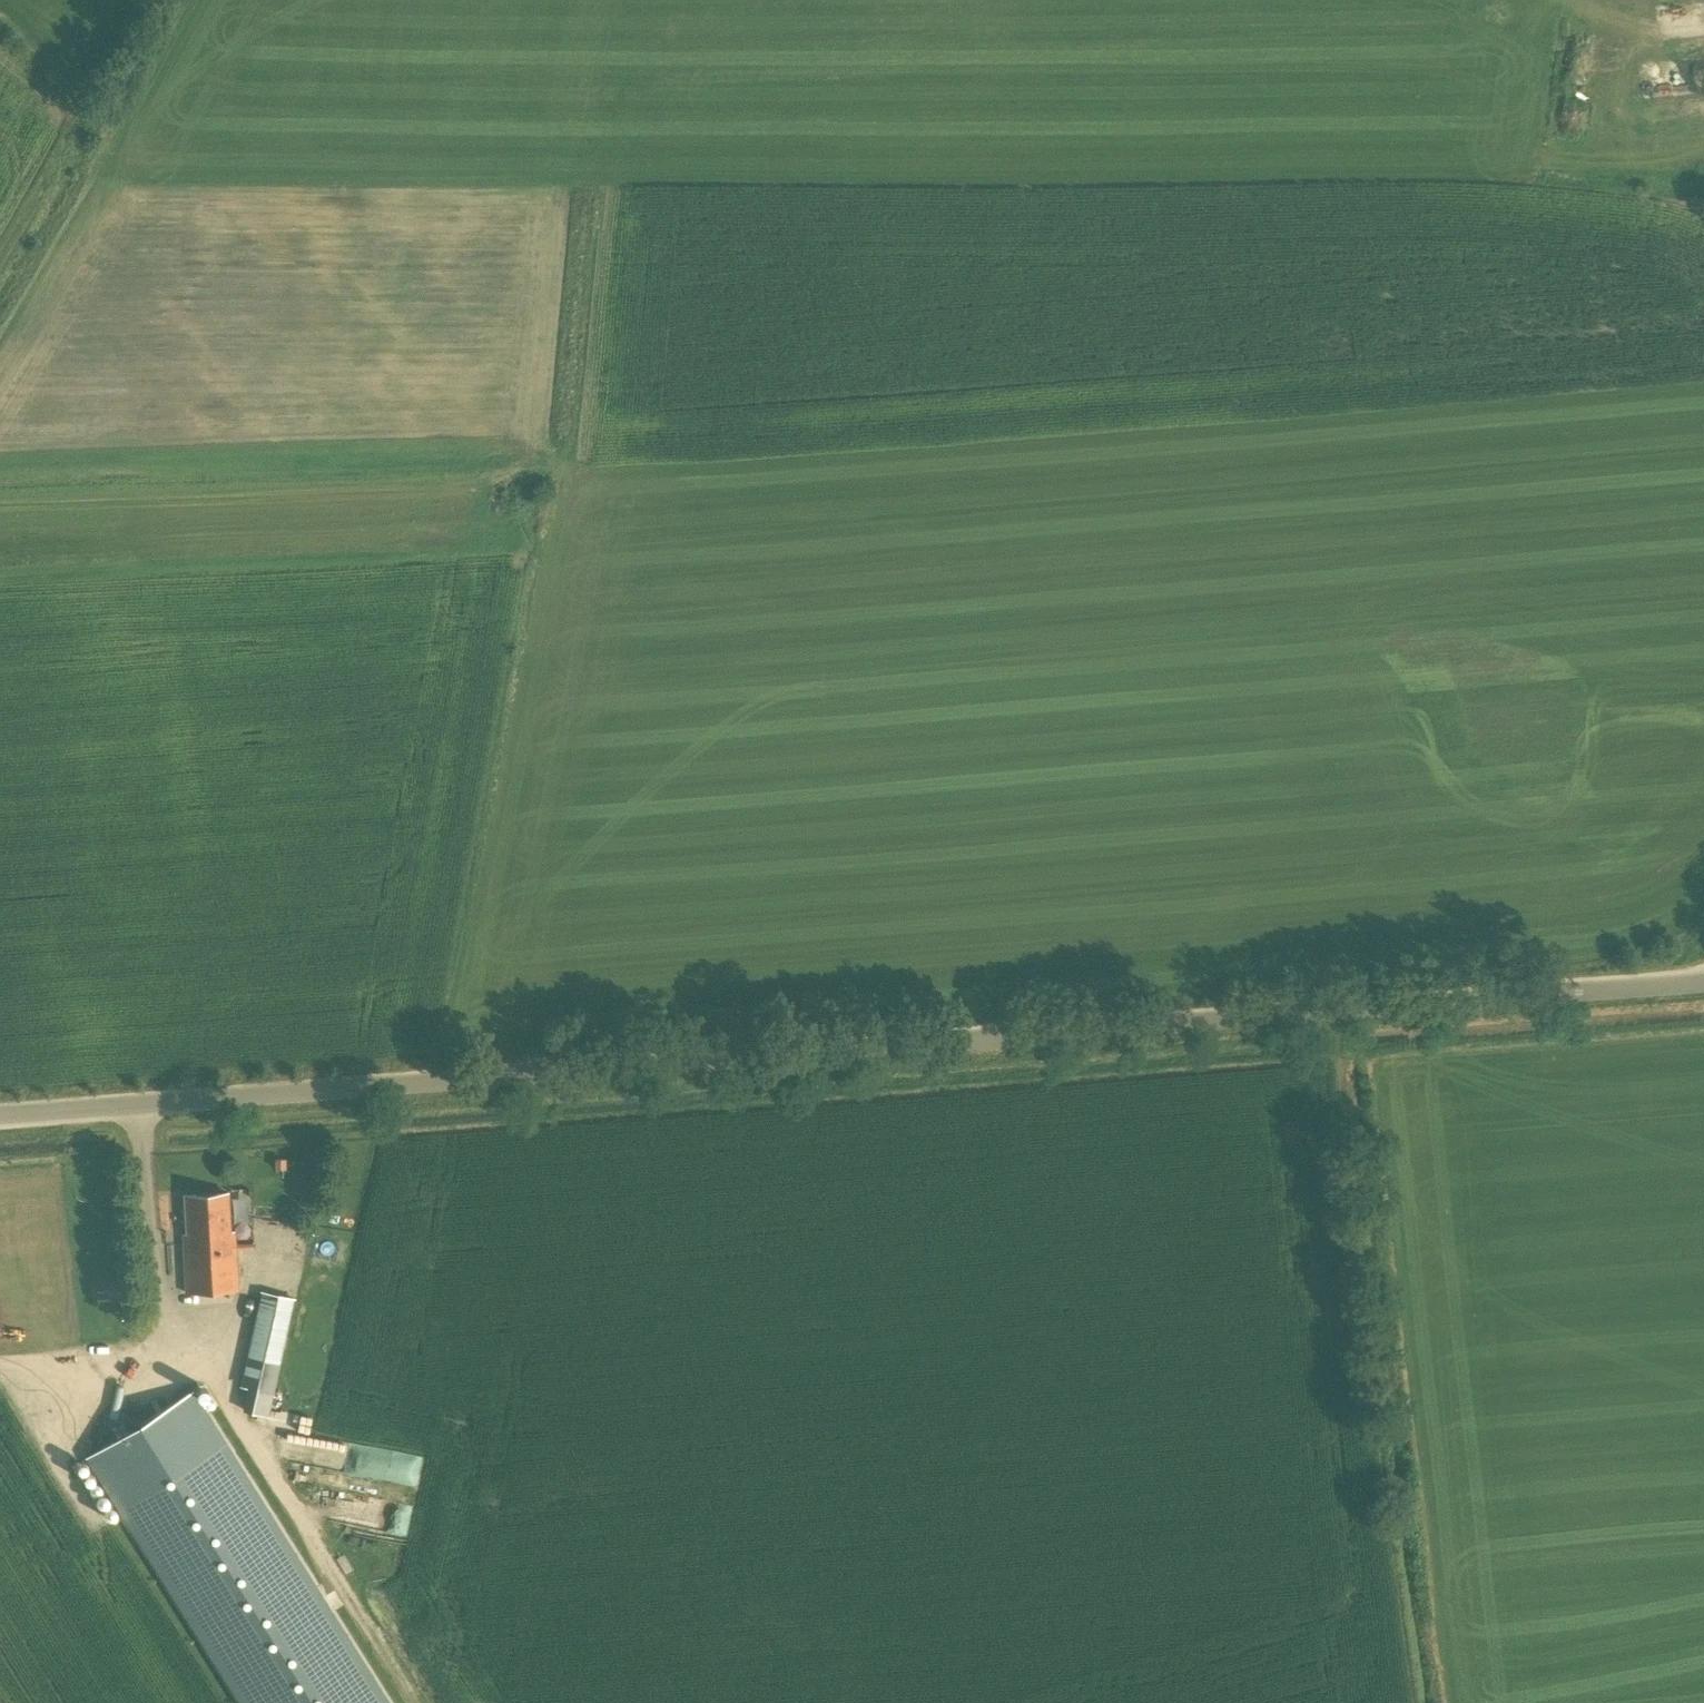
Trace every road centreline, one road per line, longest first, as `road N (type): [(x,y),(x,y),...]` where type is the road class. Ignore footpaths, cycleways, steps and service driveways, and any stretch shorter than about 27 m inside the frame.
road 1 (unclassified): [(0,1116),(1703,984)]

